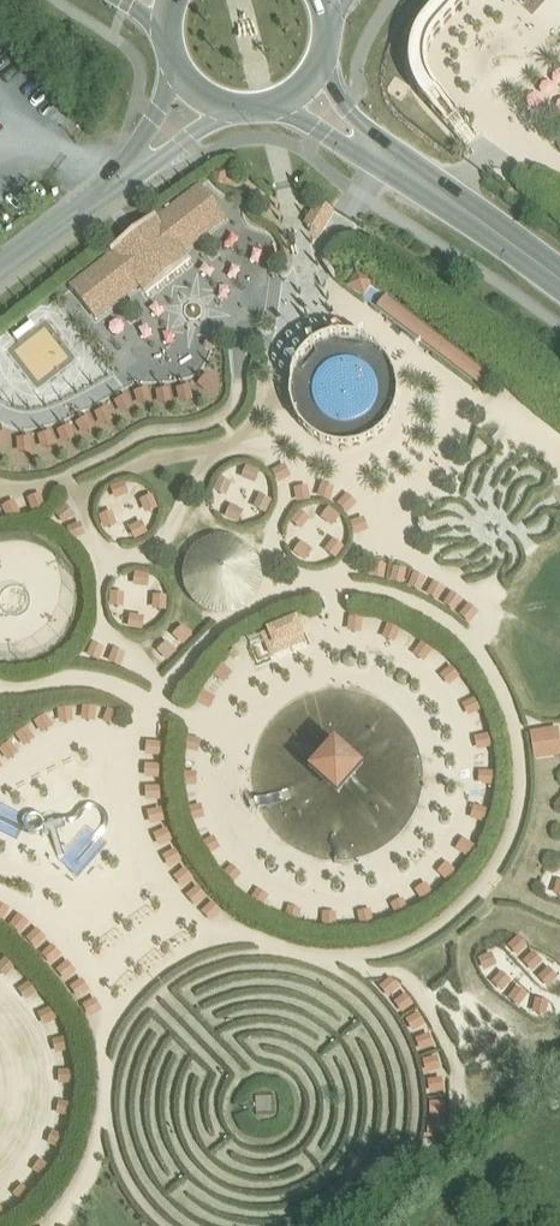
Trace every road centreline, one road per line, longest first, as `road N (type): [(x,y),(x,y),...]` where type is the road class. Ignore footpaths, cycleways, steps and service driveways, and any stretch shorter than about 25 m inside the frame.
road 1 (secondary): [(559,281),(378,153),(304,89)]
road 2 (tertiary): [(204,96),(171,132),(0,270)]

